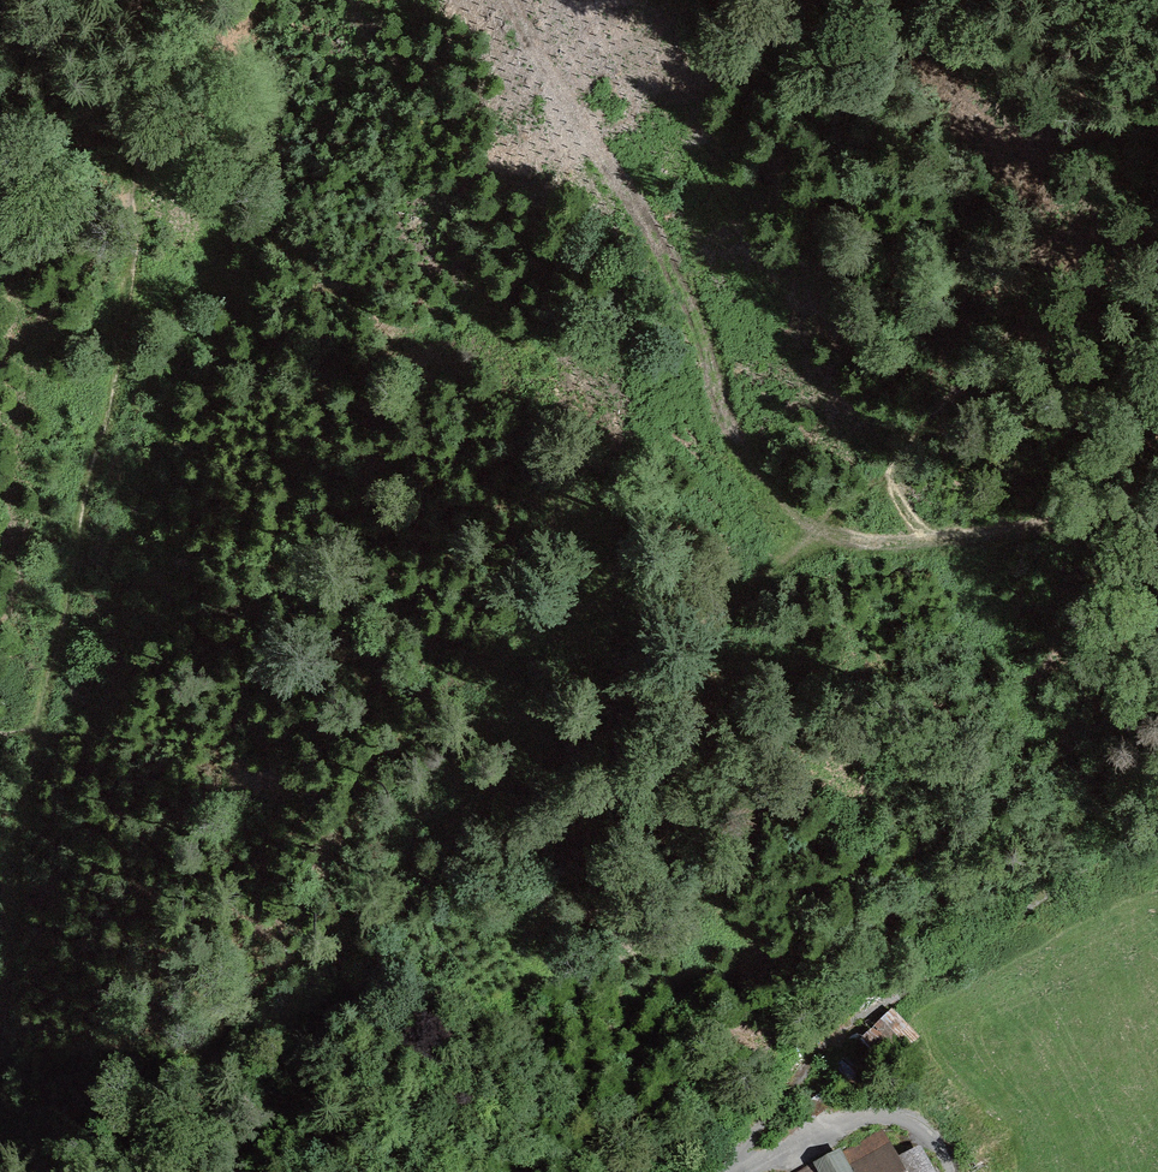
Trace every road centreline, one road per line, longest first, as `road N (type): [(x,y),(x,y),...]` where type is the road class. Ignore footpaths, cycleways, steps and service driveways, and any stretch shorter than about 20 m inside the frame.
road 1 (track): [(1157,480),(1018,528),(917,543),(815,532),(687,639),(498,766),(403,873),(264,993),(210,1064),(199,1125),(217,1171)]
road 2 (track): [(0,1055),(20,811),(126,357),(143,0)]
road 3 (track): [(815,532),(756,468),(663,245),(531,41),(519,0)]
road 4 (track): [(725,1171),(800,1067),(1157,812)]
road 5 (residential): [(956,1171),(923,1124),(858,1120),(733,1164)]

